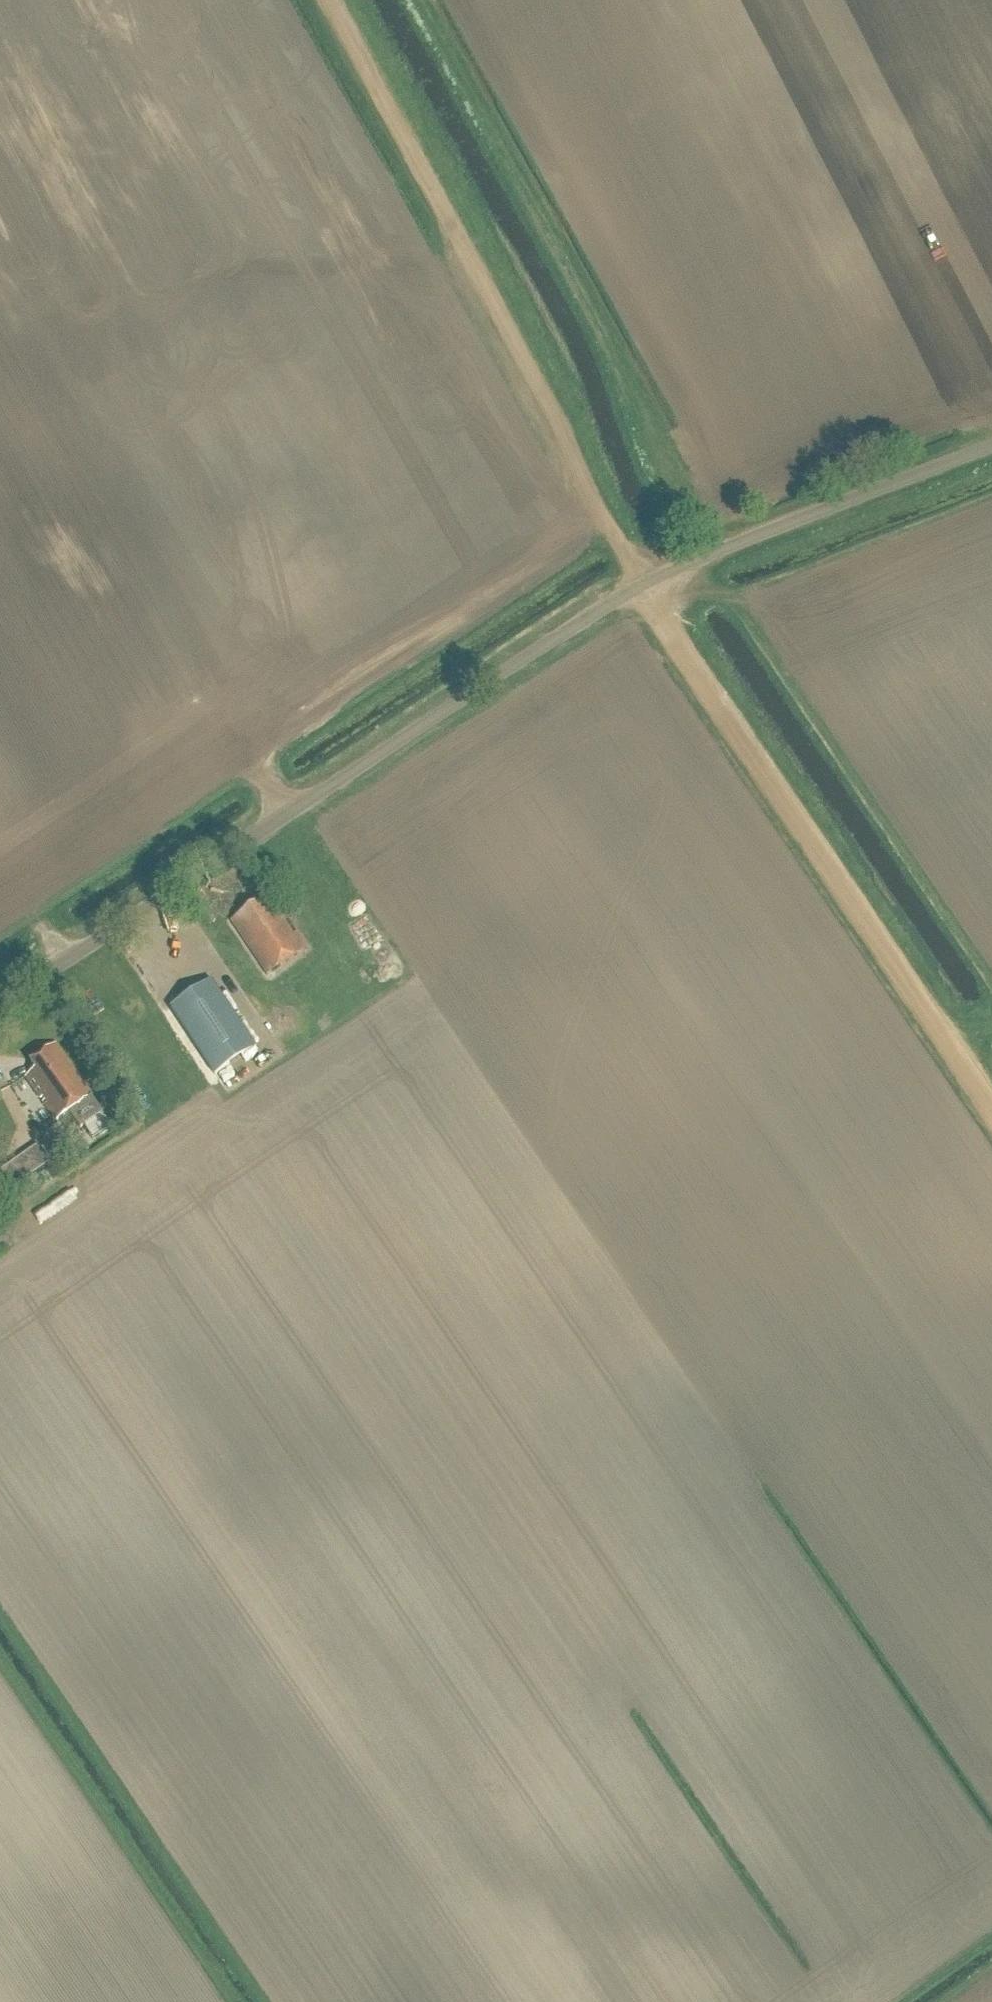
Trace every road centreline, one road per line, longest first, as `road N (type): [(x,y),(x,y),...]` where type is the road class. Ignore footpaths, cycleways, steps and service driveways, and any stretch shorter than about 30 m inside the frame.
road 1 (unclassified): [(0,1005),(643,582),(991,445)]
road 2 (track): [(643,582),(346,0)]
road 3 (track): [(629,590),(991,1119)]

